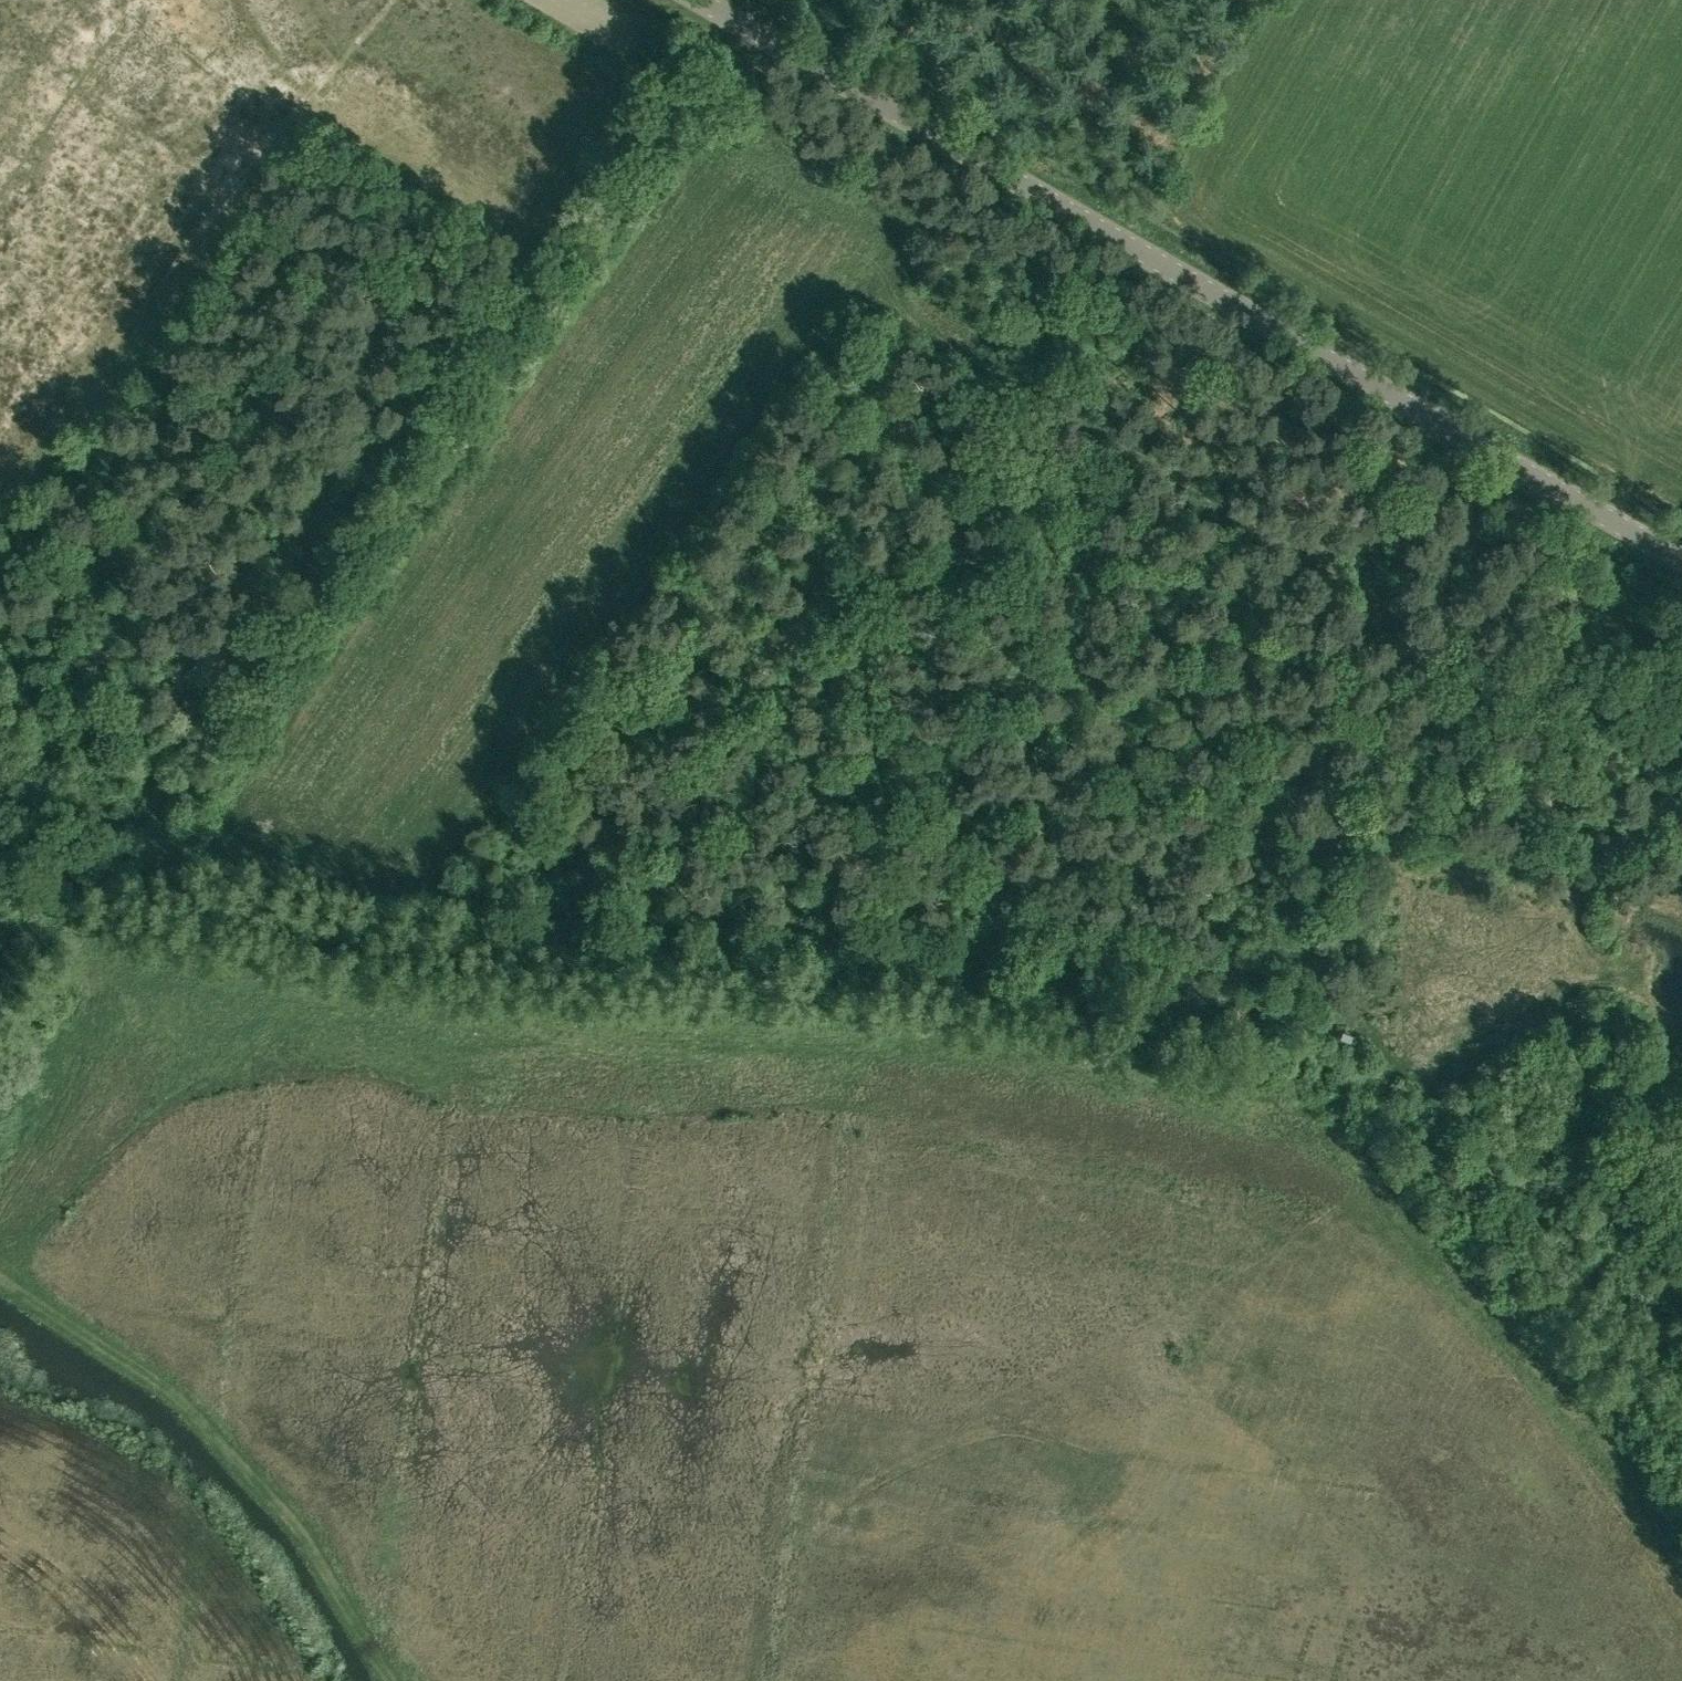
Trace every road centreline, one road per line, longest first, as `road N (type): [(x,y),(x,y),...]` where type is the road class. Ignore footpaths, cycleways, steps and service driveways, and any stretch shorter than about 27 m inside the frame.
road 1 (track): [(0,979),(666,96),(631,40)]
road 2 (tertiary): [(1681,560),(698,0)]
road 3 (track): [(392,1680),(280,1503),(176,1397),(0,1269)]

